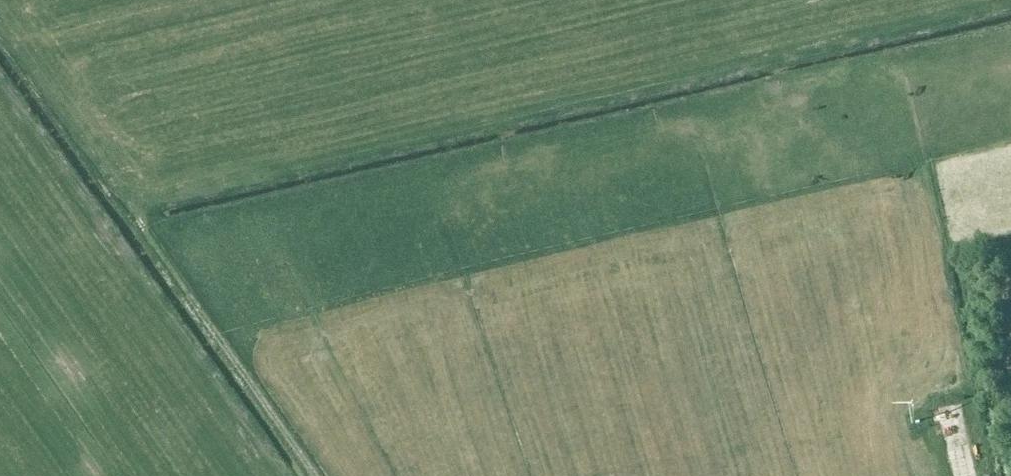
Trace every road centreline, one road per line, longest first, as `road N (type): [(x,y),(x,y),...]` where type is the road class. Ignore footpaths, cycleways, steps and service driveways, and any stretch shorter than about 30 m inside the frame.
road 1 (track): [(316,475),(65,126)]

